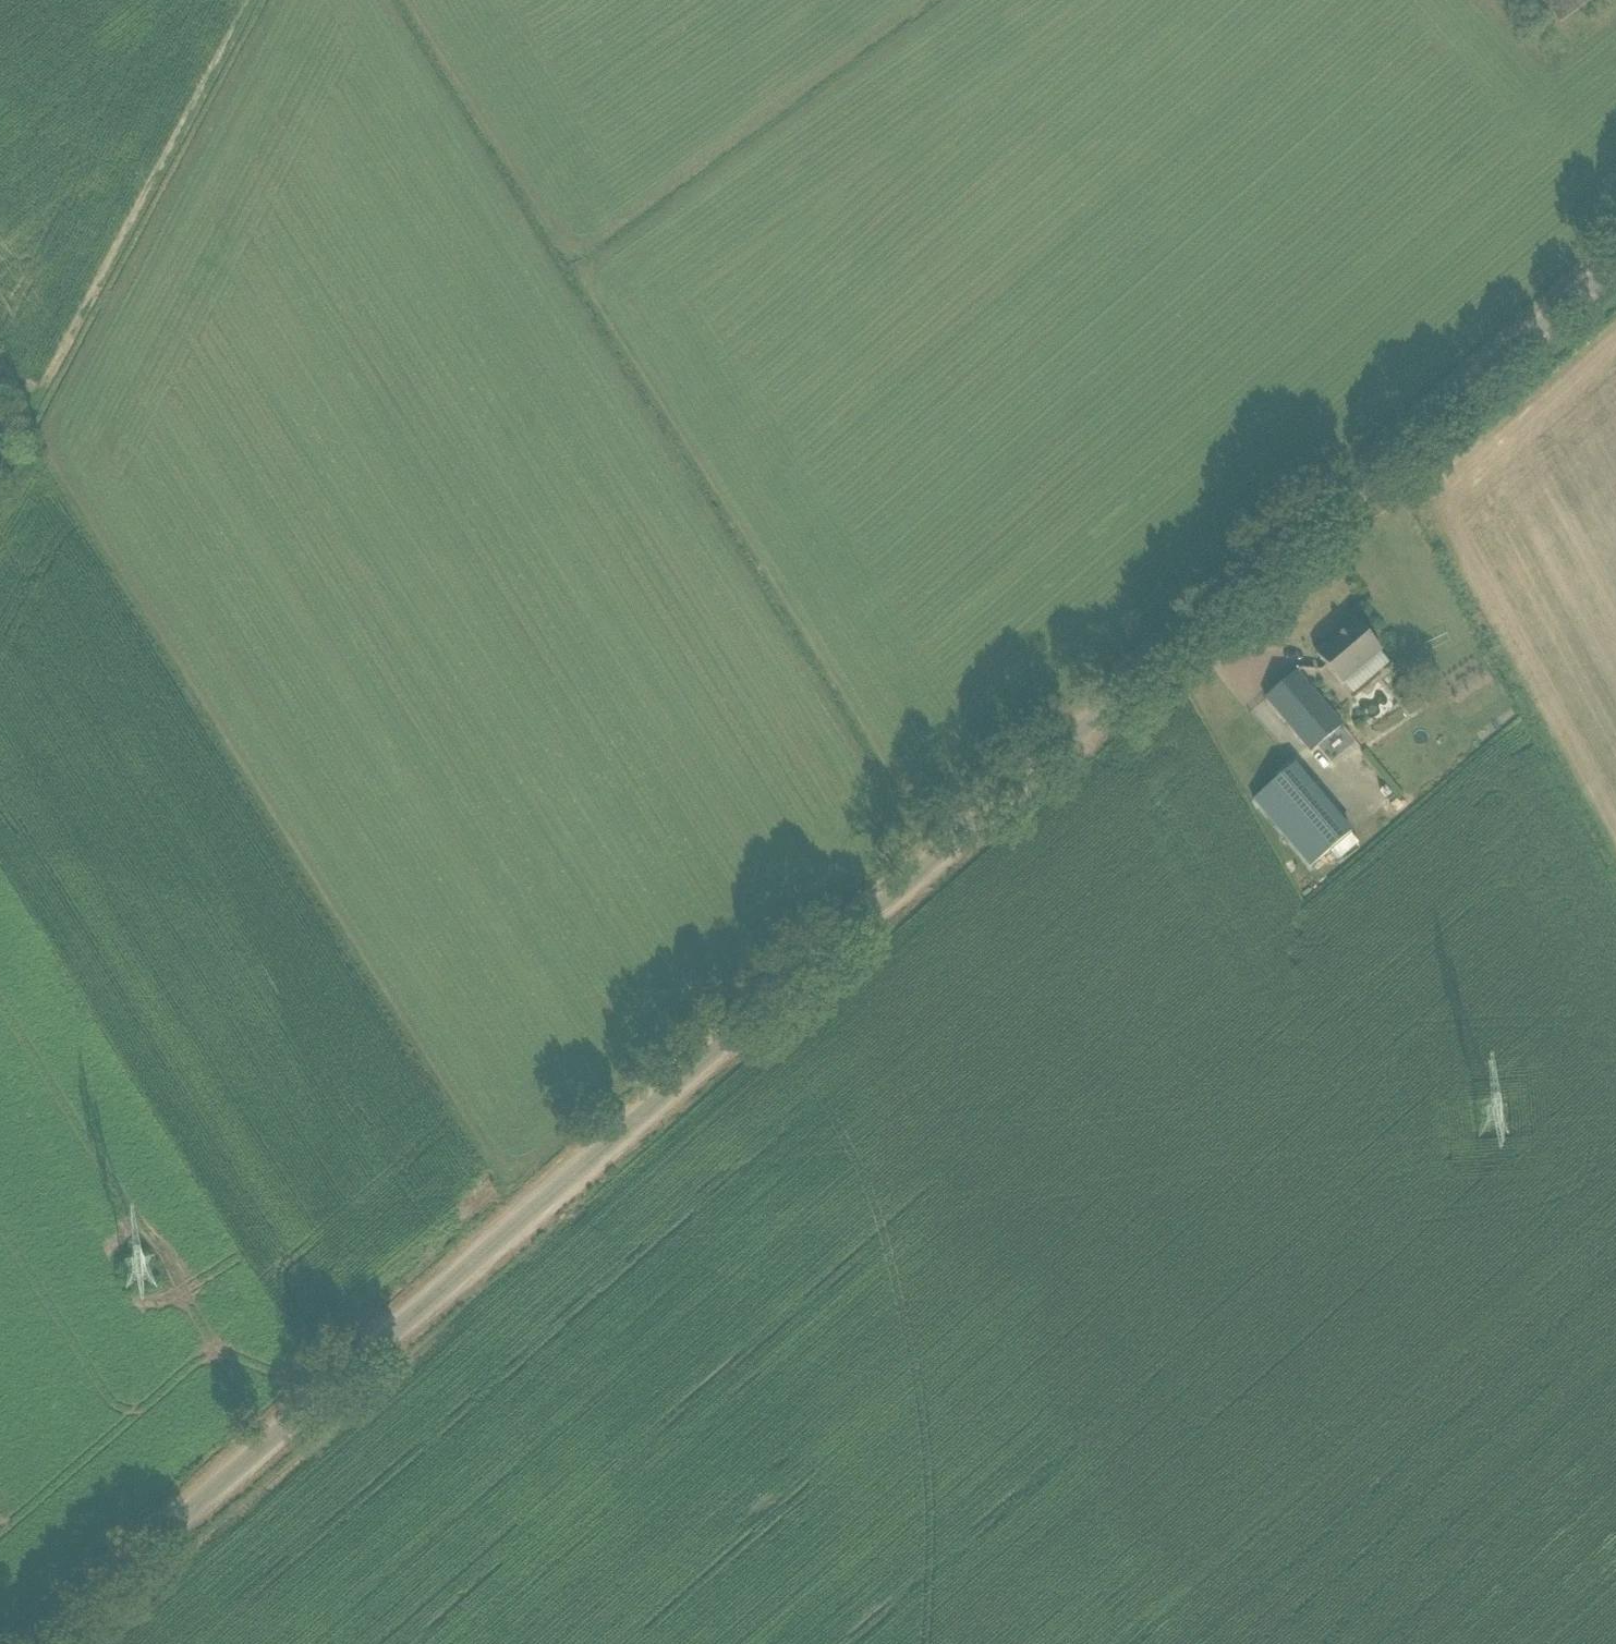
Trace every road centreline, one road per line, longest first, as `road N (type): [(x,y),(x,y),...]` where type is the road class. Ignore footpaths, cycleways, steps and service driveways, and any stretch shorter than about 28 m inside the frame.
road 1 (unclassified): [(33,1643),(1615,274)]

